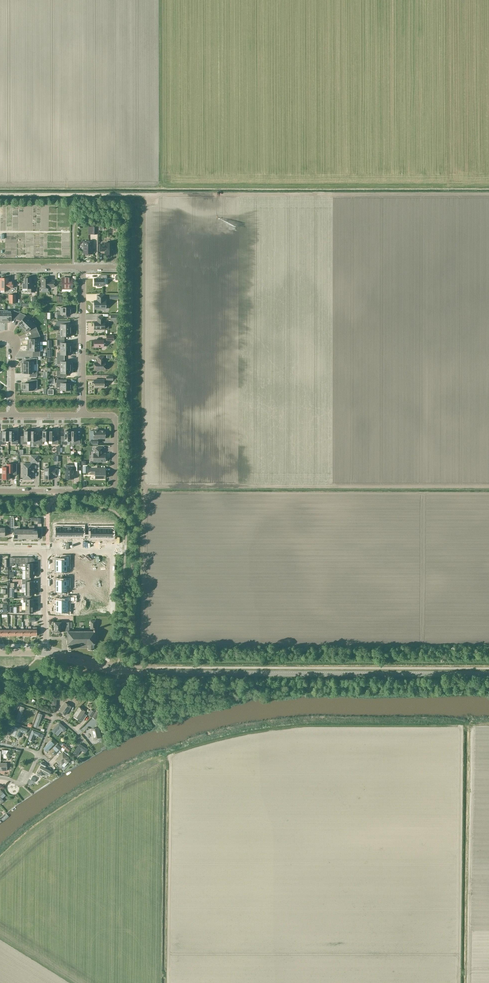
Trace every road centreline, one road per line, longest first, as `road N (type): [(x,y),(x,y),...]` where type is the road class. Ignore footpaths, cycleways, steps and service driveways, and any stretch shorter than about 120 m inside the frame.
road 1 (track): [(0,195),(488,194)]
road 2 (tertiary): [(488,674),(118,672),(44,653)]
road 3 (residential): [(0,491),(114,489),(115,419),(83,415)]
road 4 (residential): [(83,415),(83,267)]

